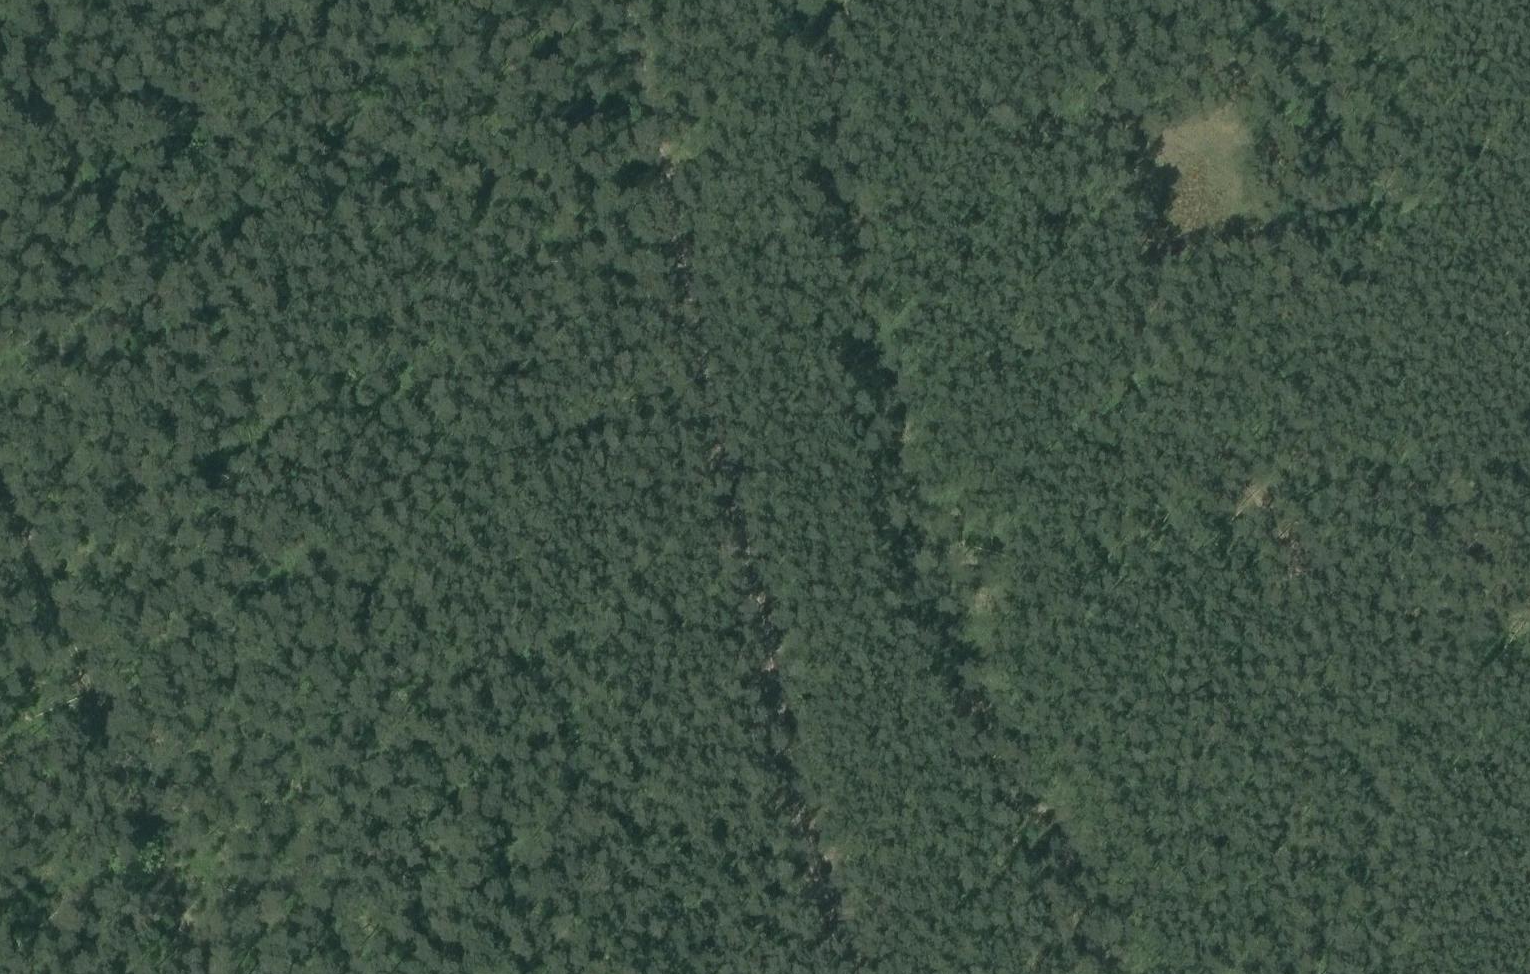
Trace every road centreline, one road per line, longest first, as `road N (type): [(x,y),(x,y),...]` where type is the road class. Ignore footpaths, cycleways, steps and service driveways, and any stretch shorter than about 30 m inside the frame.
road 1 (track): [(848,973),(766,678),(623,0)]
road 2 (track): [(0,466),(218,973)]

